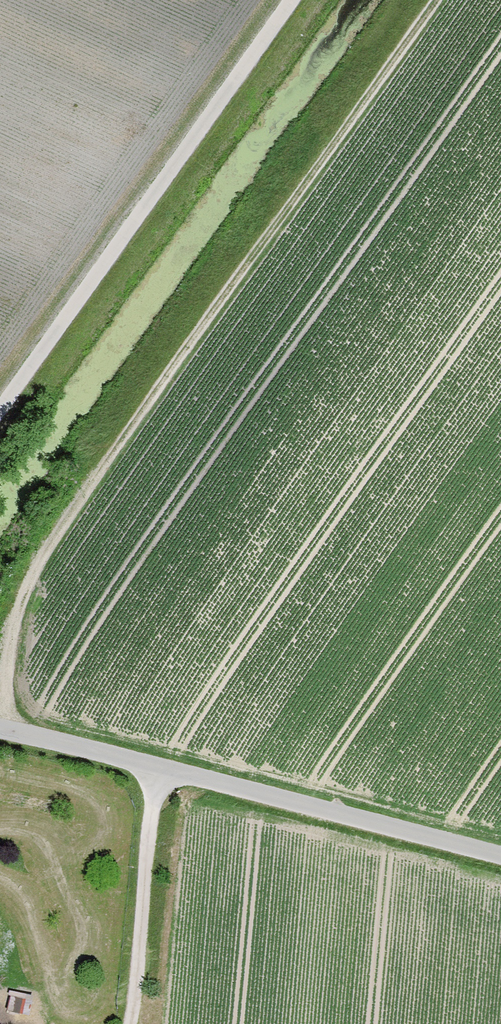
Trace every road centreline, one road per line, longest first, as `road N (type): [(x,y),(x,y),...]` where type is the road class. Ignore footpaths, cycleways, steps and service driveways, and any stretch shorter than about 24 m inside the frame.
road 1 (track): [(10,733),(20,610),(53,547),(439,0)]
road 2 (residential): [(0,731),(500,861)]
road 3 (track): [(295,0),(0,414)]

